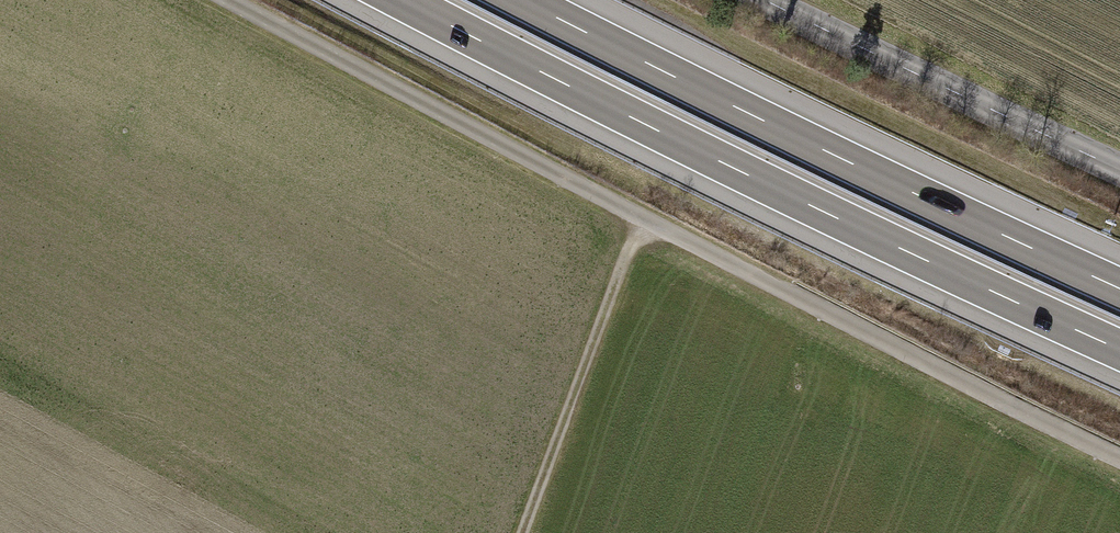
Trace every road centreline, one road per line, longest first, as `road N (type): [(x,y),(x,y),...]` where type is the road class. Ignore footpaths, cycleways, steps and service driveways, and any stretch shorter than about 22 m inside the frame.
road 1 (track): [(225,0),(1119,462)]
road 2 (motorway): [(404,0),(1119,350)]
road 3 (motorway): [(1119,288),(523,0)]
road 4 (tertiary): [(1119,166),(764,0)]
road 5 (track): [(524,532),(639,219)]

